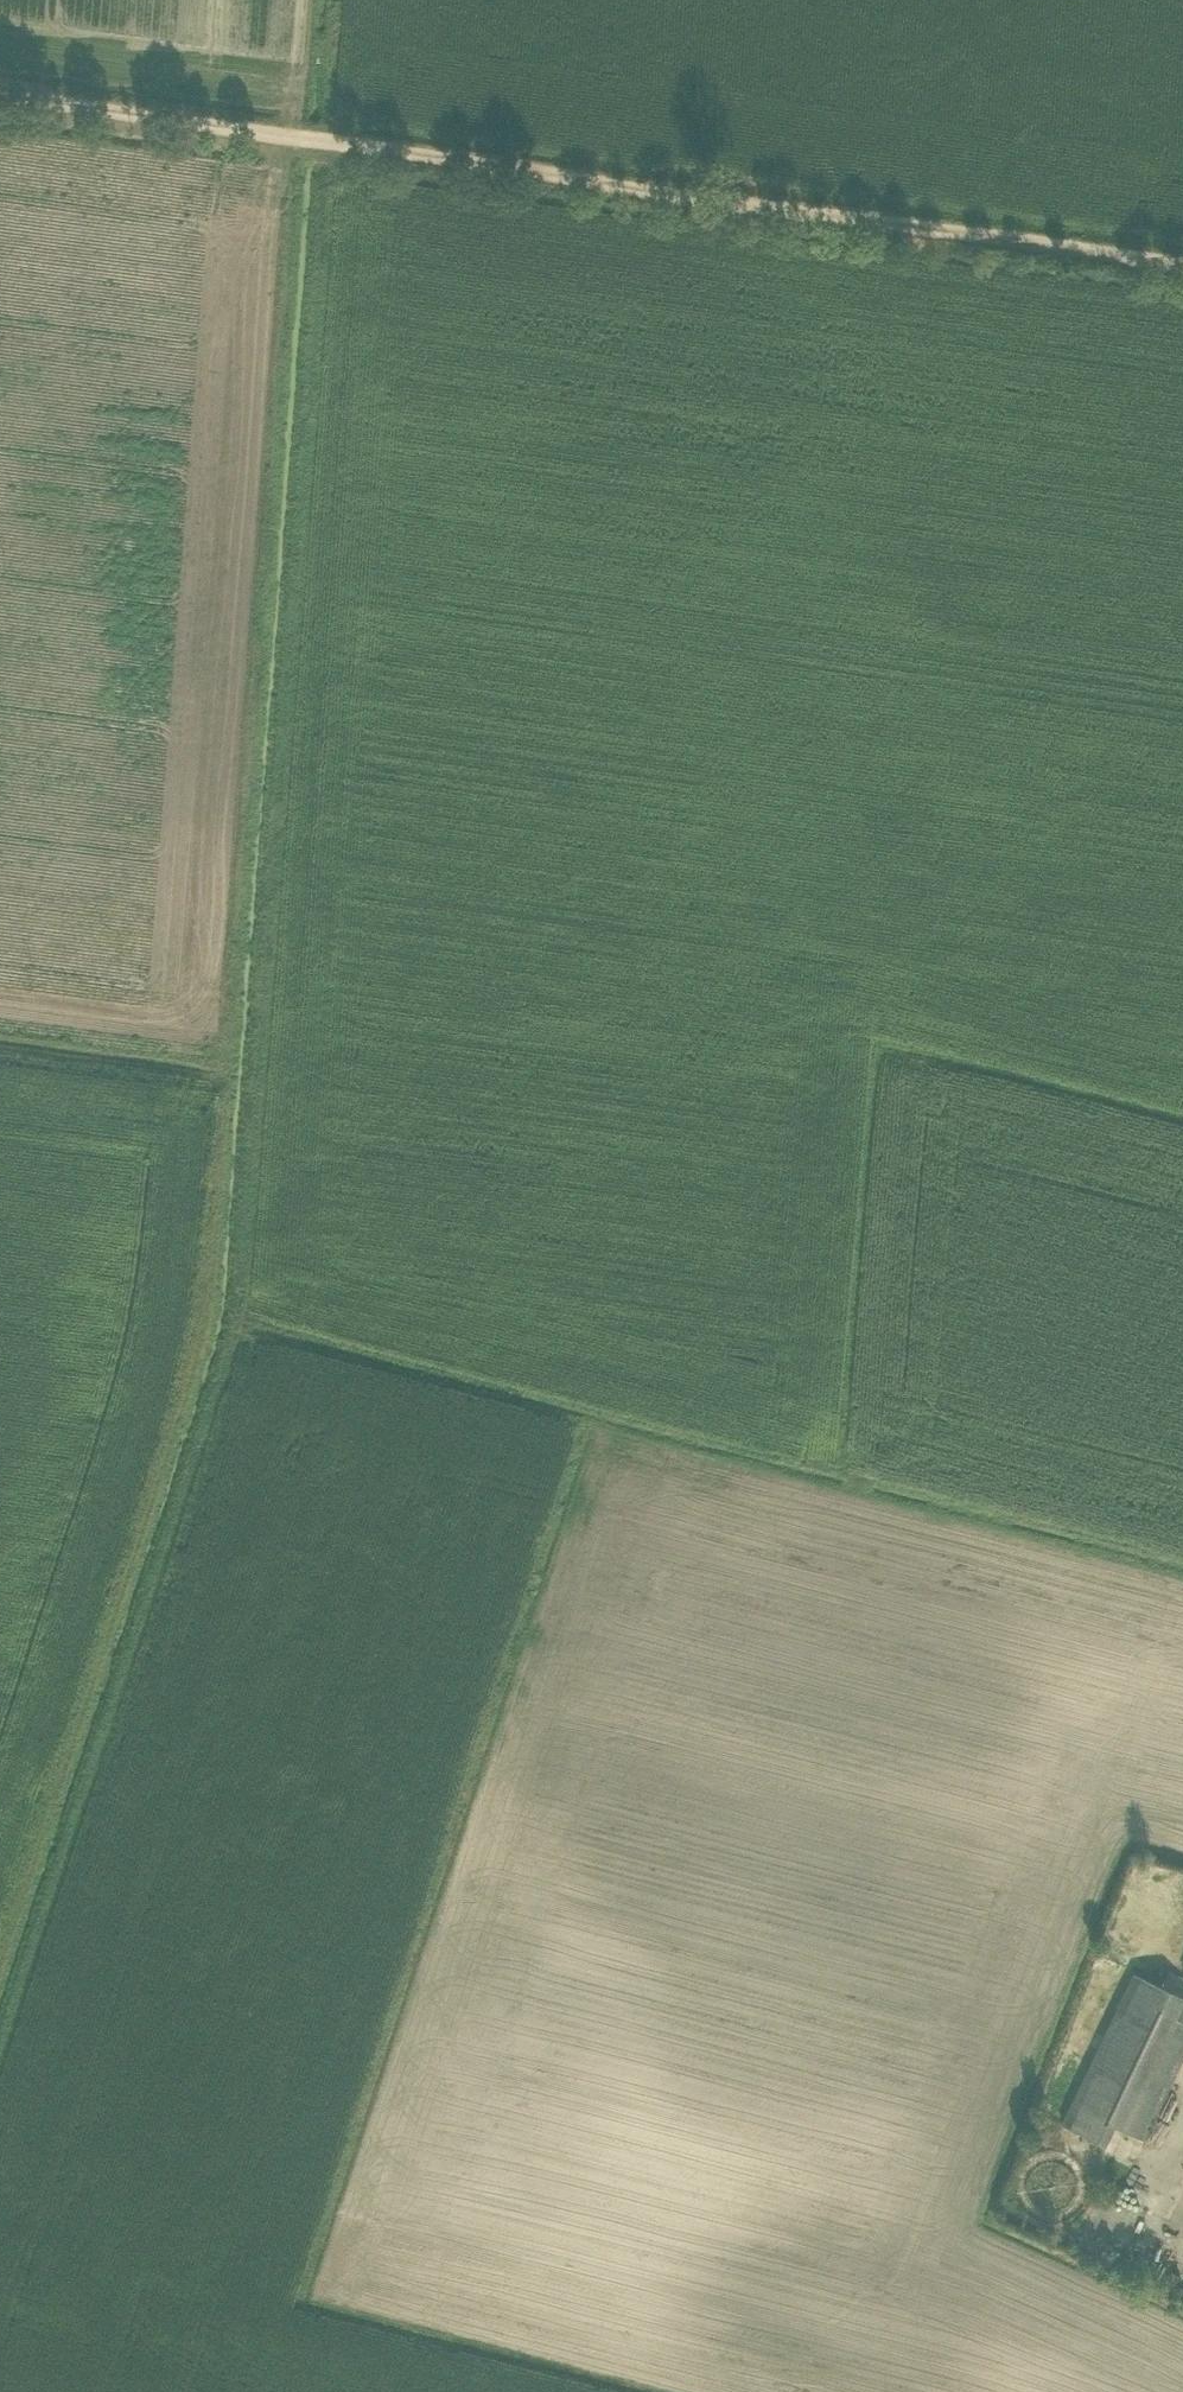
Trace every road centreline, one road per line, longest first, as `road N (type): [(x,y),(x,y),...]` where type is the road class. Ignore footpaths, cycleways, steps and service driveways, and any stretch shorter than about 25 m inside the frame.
road 1 (track): [(0,94),(1182,263)]

